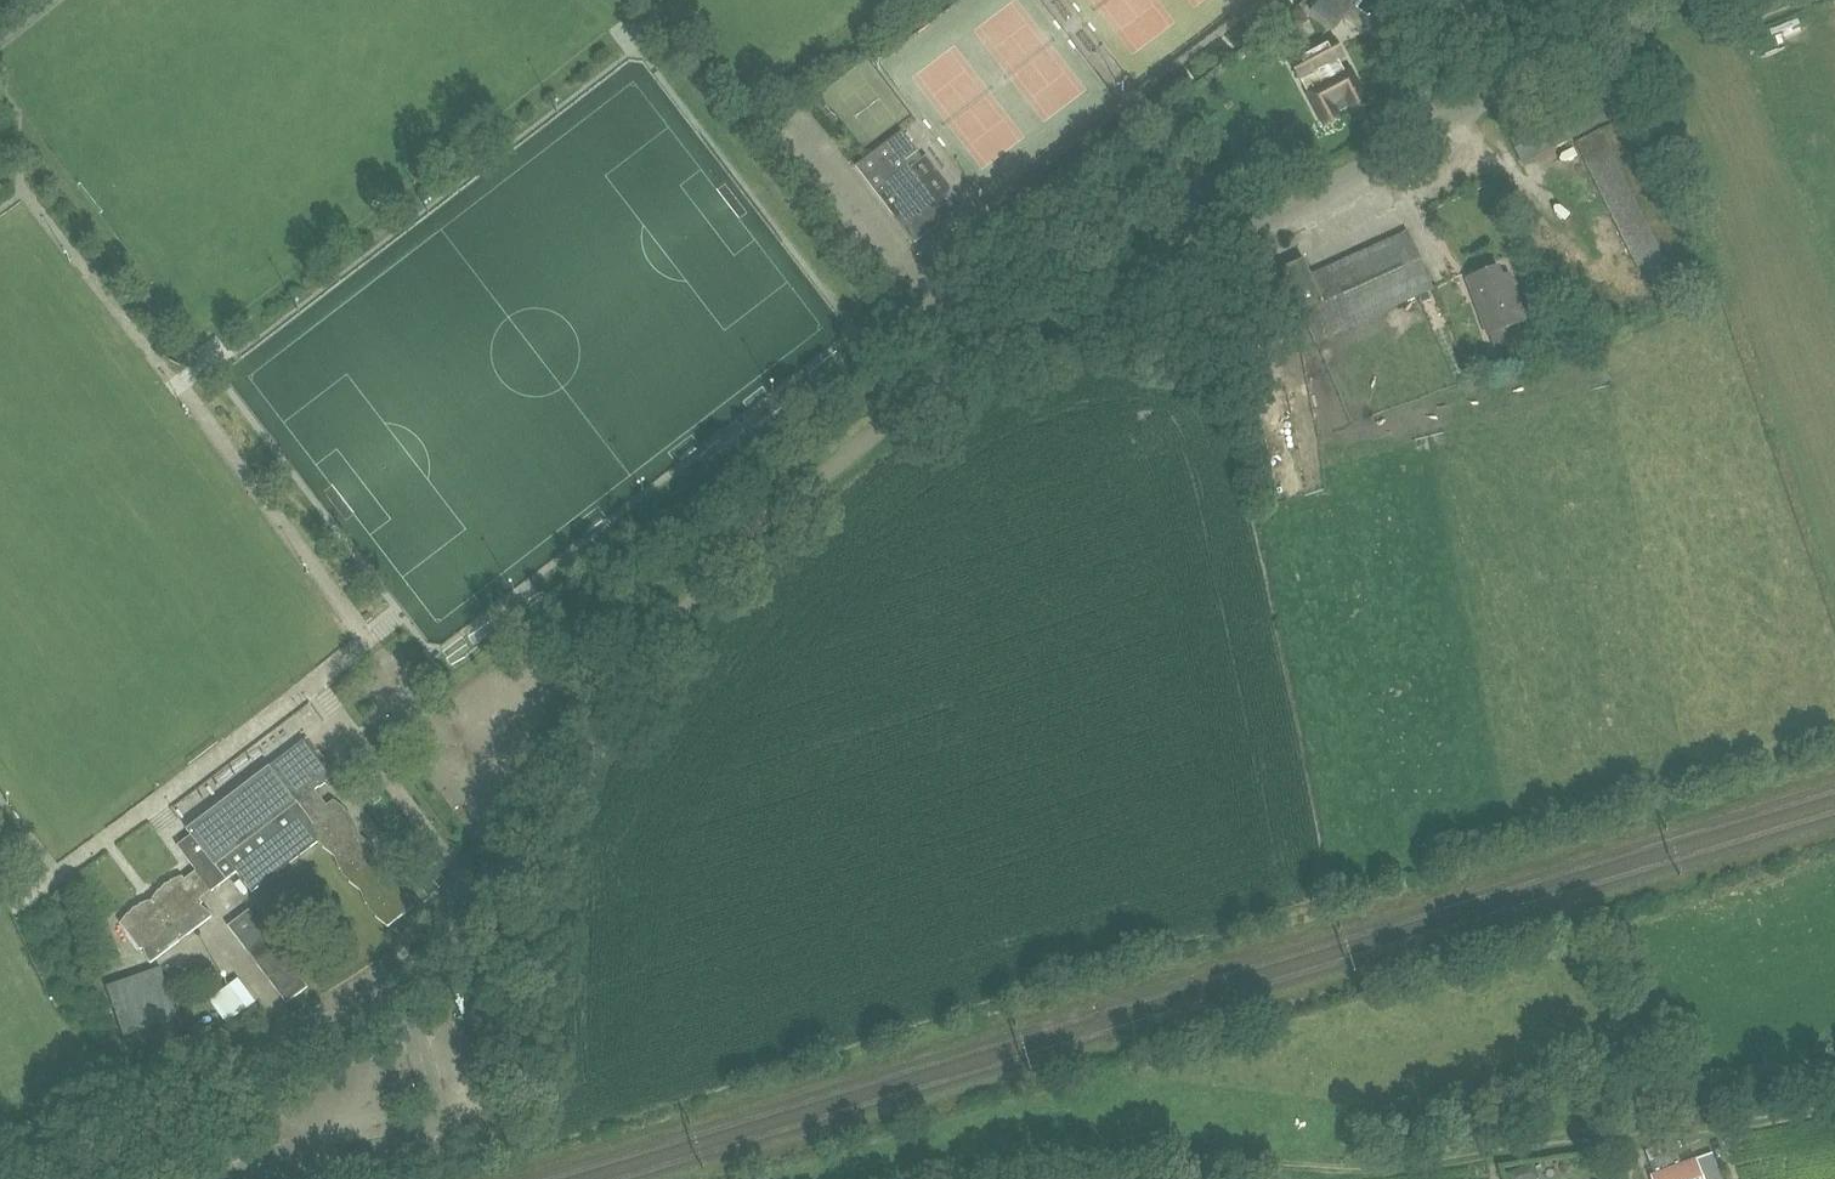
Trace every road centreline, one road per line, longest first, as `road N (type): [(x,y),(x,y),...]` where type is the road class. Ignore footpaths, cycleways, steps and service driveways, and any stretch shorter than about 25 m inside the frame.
road 1 (unclassified): [(85,1178),(345,1023),(456,941),(538,851),(636,678),(688,605),(759,532),(961,366),(1431,128),(1732,0)]
road 2 (track): [(1834,1107),(1418,1168),(1134,1161),(983,1178)]

